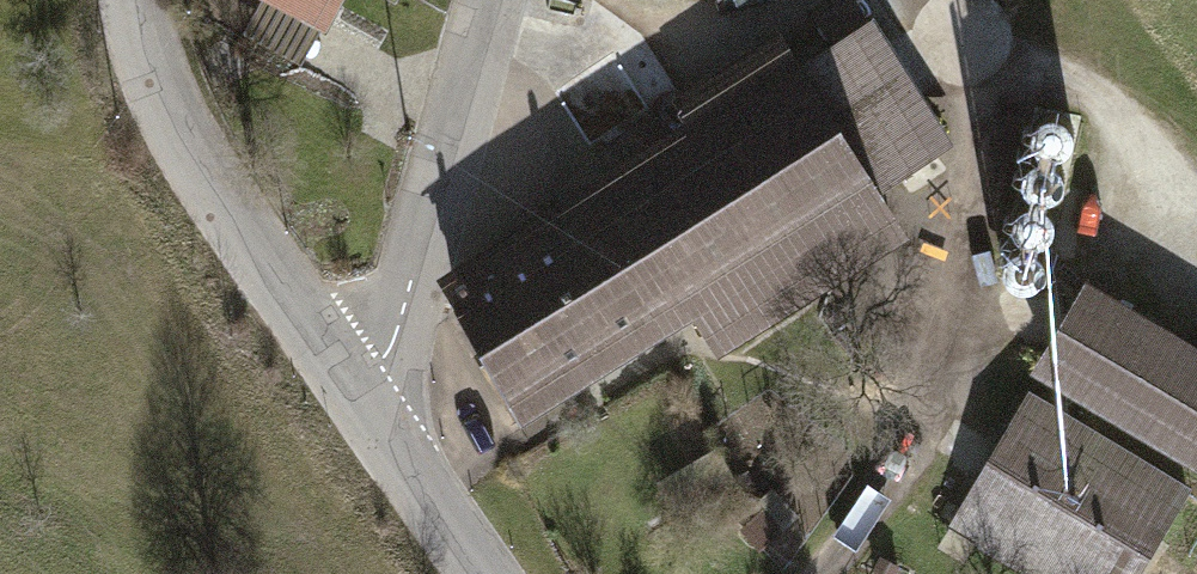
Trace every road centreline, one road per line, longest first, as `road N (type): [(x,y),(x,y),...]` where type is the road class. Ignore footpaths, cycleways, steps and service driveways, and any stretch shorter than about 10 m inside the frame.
road 1 (tertiary): [(131,0),(146,82),(352,397)]
road 2 (tertiary): [(352,397),(406,293),(488,0)]
road 3 (tertiary): [(479,573),(352,397)]

